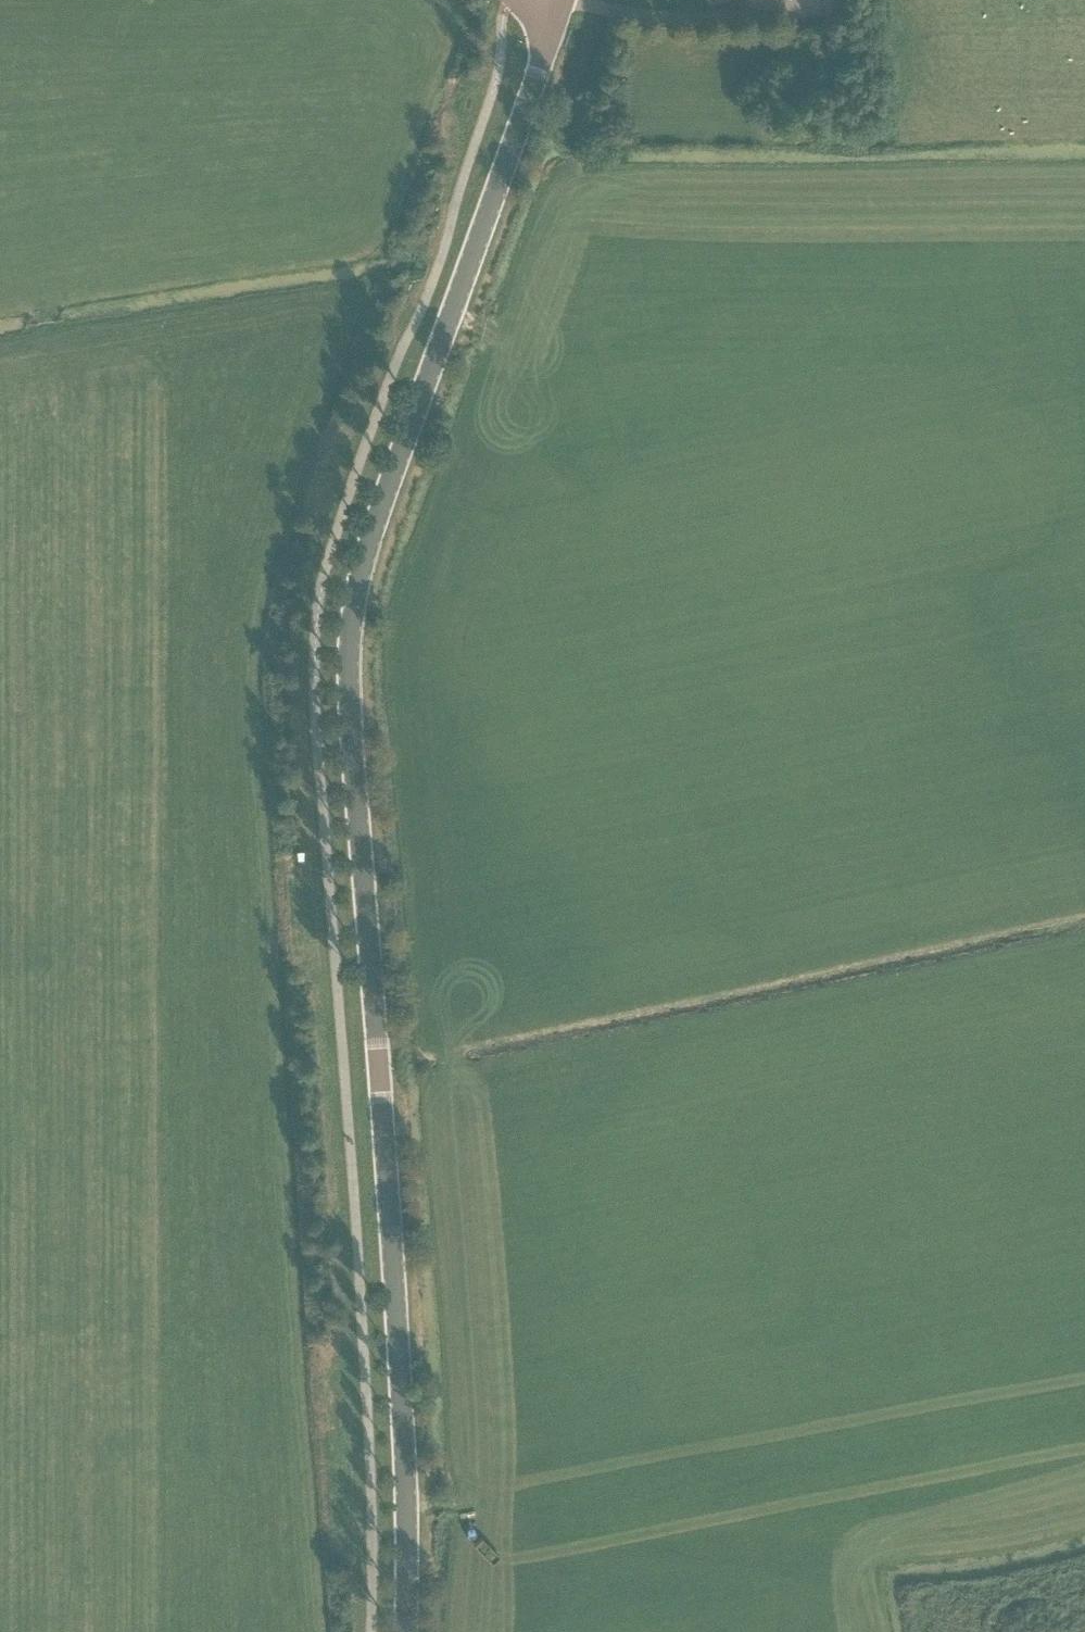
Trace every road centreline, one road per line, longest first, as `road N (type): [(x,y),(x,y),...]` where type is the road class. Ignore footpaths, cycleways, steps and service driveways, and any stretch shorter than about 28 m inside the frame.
road 1 (tertiary): [(406,1631),(400,1346),(355,778),(352,614),(366,552),(560,13)]

